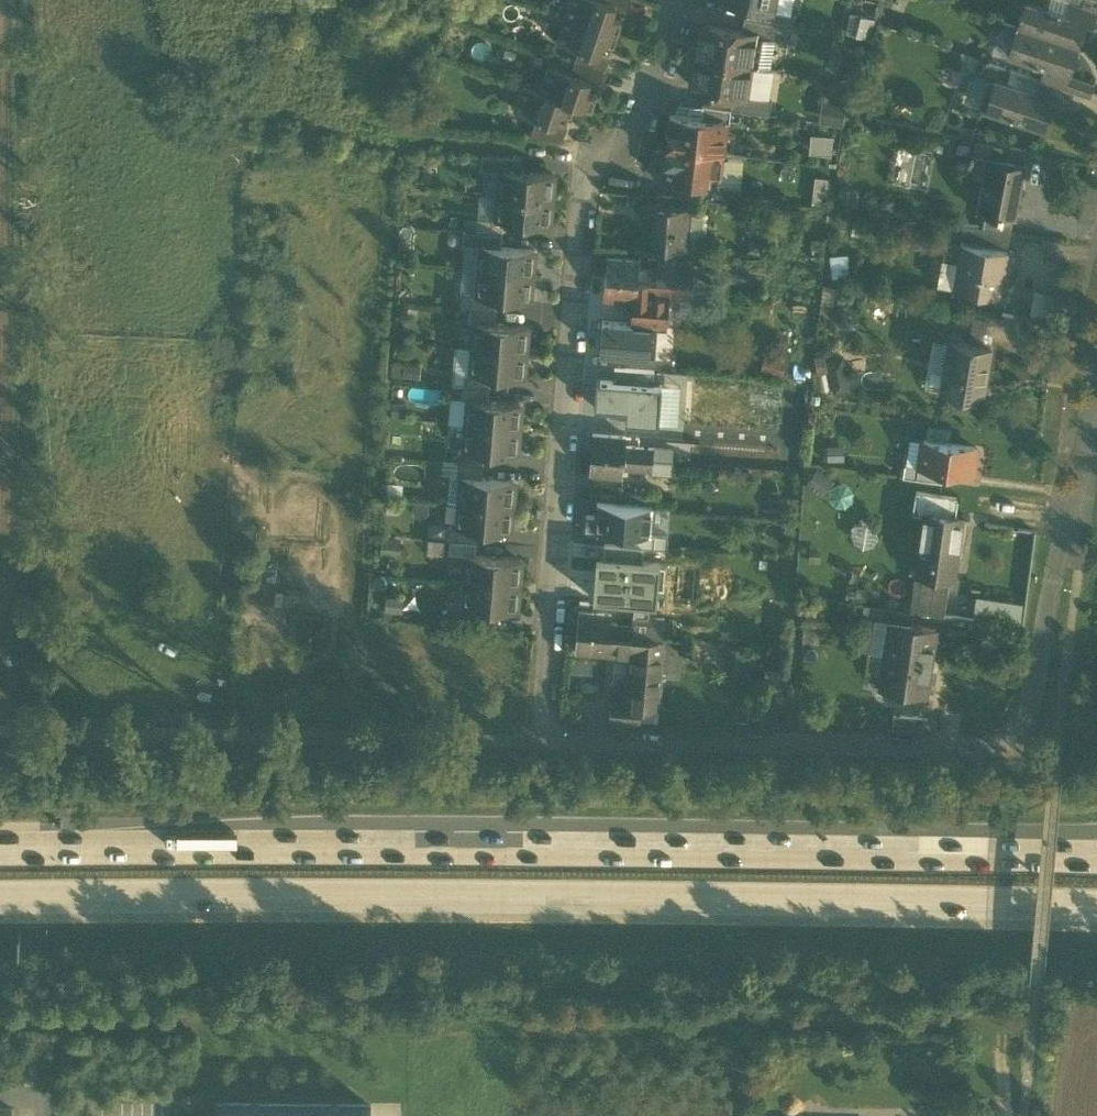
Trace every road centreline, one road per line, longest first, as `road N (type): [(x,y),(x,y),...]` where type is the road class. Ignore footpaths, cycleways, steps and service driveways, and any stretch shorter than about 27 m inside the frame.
road 1 (residential): [(679,0),(636,124),(583,185),(541,737),(1002,738),(1033,702),(1062,559),(1080,531),(1096,387)]
road 2 (motorway): [(0,904),(699,901),(1096,911)]
road 3 (motorway): [(1096,834),(387,826),(264,848)]
road 4 (motorway): [(1096,861),(264,848)]
road 5 (track): [(16,0),(29,731)]
road 6 (track): [(541,737),(0,731)]
road 7 (motorway): [(264,848),(0,853)]

